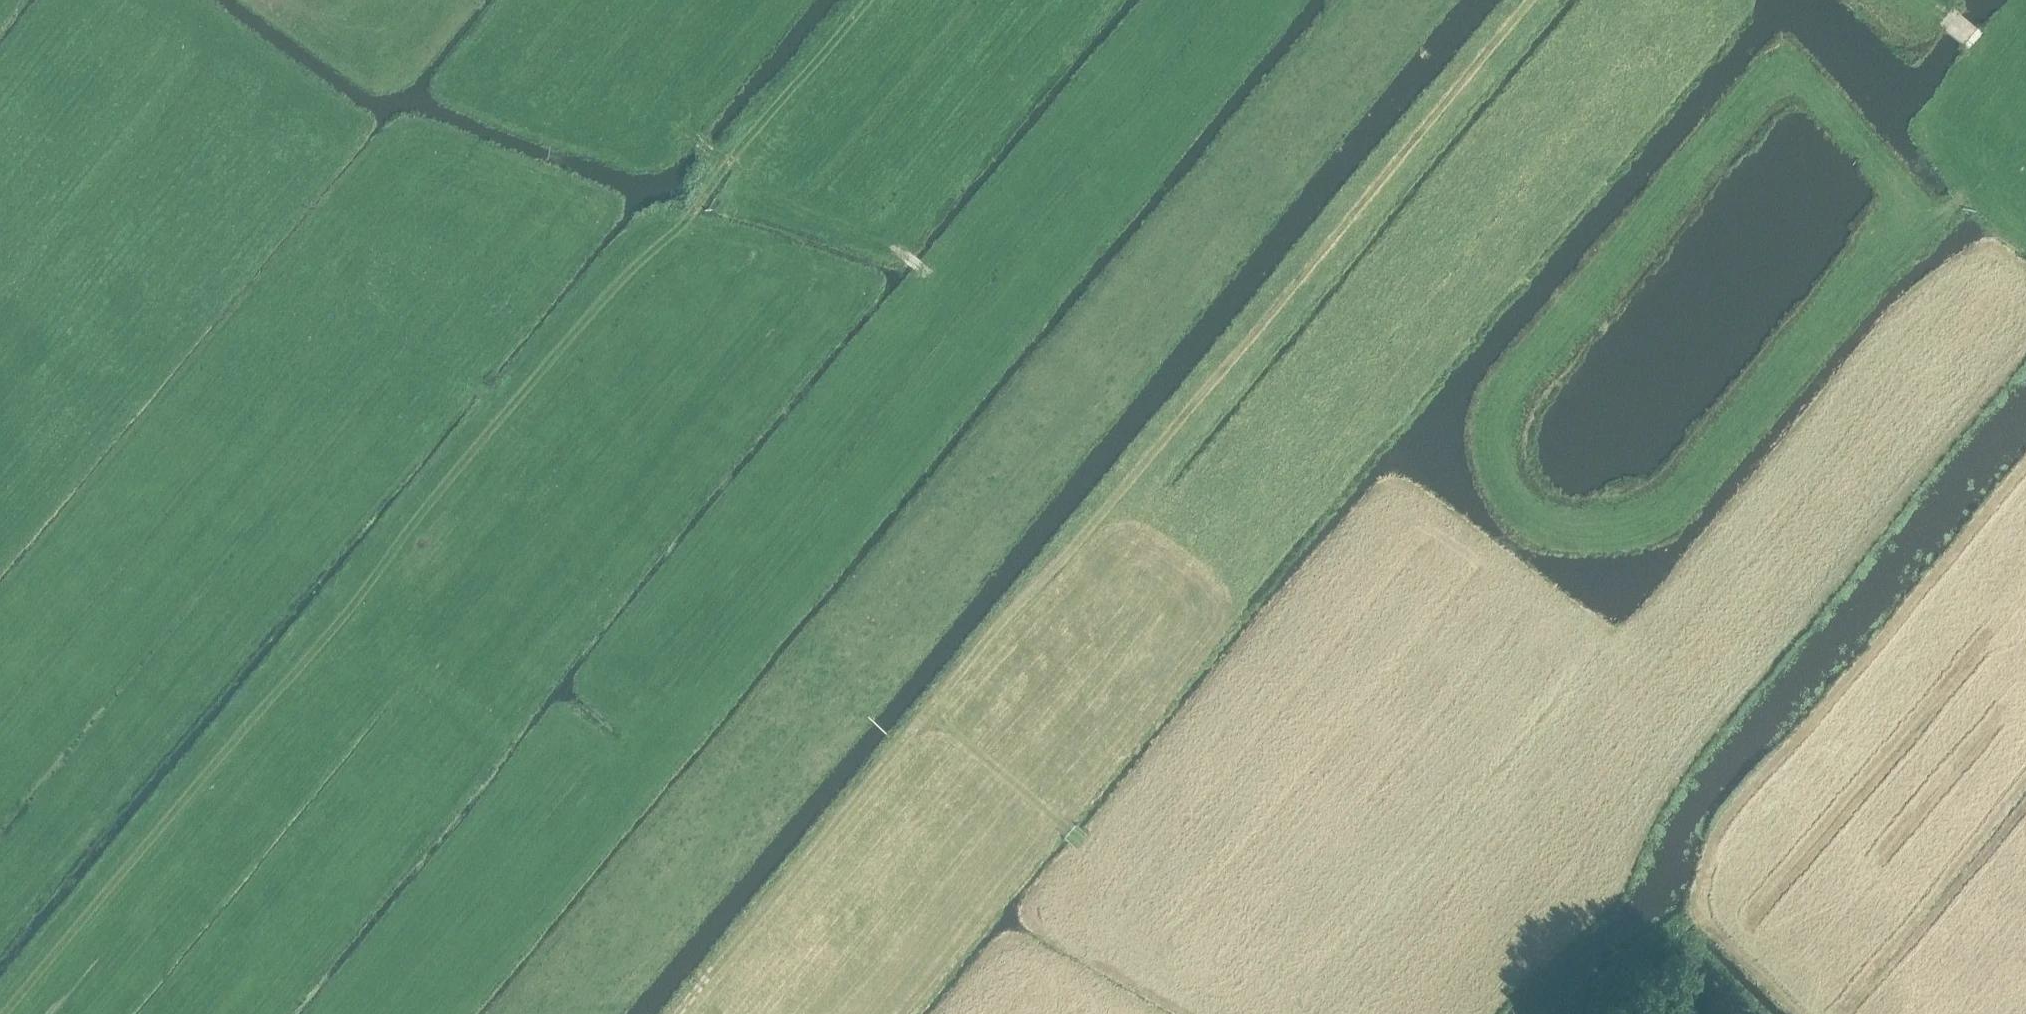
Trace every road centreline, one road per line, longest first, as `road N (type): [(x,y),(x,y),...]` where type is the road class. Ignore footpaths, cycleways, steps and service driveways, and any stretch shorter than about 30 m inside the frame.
road 1 (track): [(679,1013),(1530,0)]

